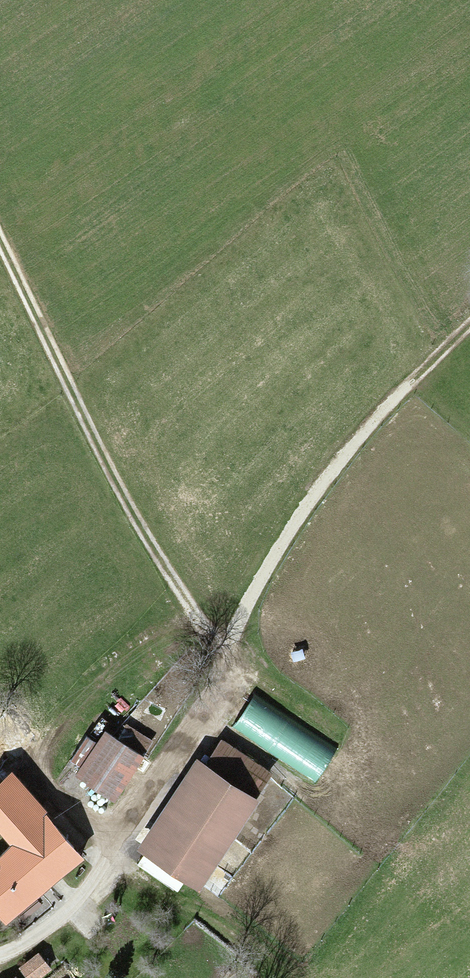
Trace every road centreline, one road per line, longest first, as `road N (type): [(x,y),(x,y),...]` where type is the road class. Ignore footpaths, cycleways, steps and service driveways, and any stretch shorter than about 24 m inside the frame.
road 1 (track): [(227,662),(127,508),(0,246)]
road 2 (track): [(227,662),(274,557),(343,455),(469,325)]

